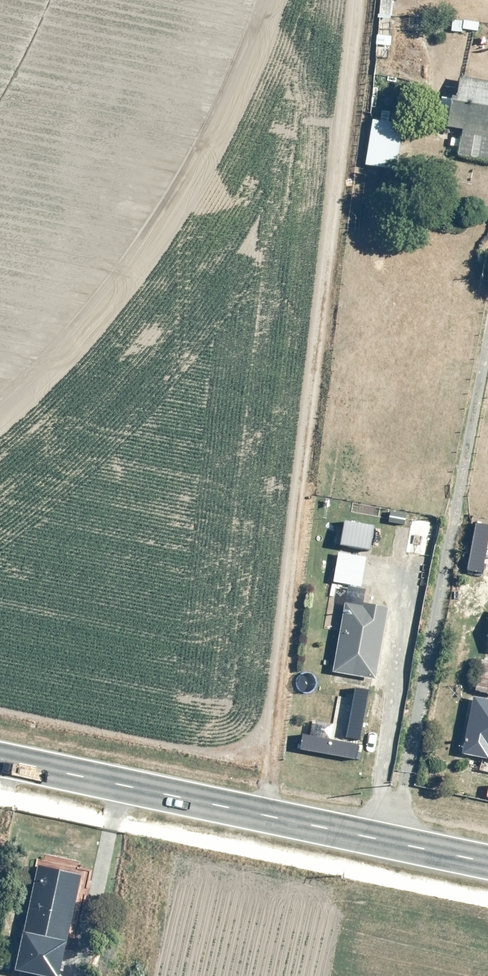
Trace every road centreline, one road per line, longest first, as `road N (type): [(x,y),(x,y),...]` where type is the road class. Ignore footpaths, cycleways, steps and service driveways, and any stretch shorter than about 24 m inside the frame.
road 1 (track): [(267,808),(356,0)]
road 2 (track): [(487,333),(392,835)]
road 3 (secondary): [(487,855),(0,752)]

